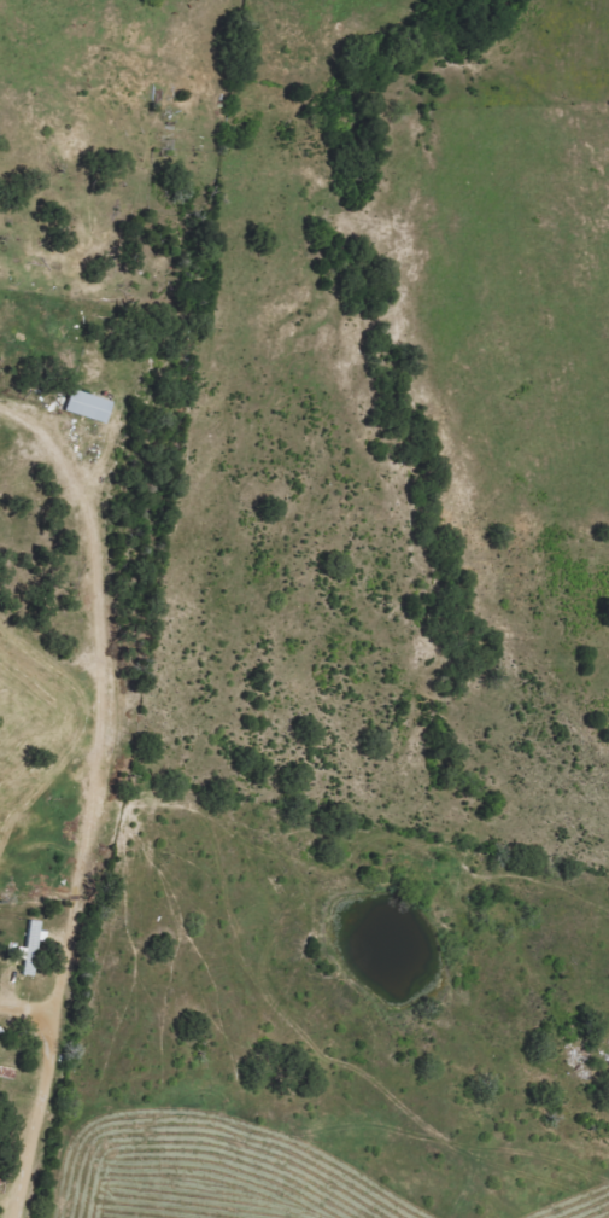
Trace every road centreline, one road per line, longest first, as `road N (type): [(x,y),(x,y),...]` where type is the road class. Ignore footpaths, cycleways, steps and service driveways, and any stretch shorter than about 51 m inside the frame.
road 1 (track): [(51,1022),(101,695),(95,606),(87,506),(64,454),(0,409)]
road 2 (residential): [(51,1022),(54,1047),(16,1217)]

